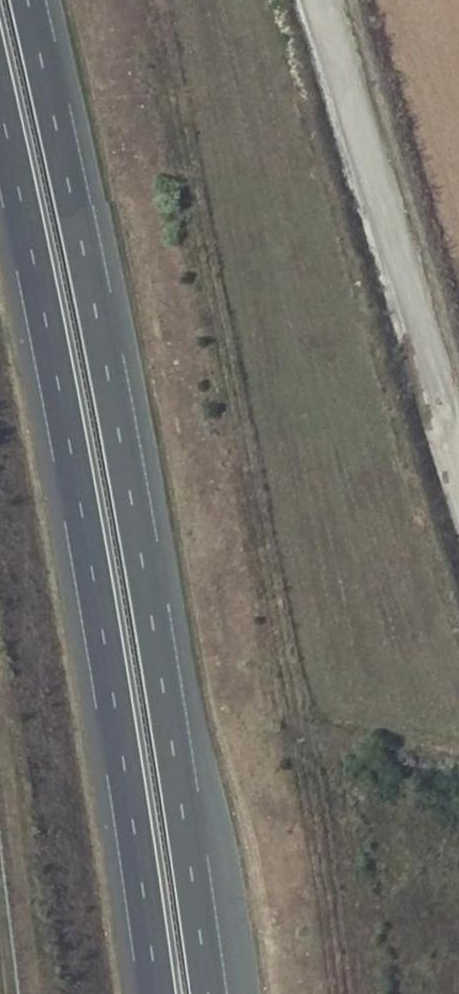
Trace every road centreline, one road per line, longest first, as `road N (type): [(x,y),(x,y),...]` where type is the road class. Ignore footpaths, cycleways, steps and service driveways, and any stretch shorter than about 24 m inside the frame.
road 1 (motorway): [(209,993),(120,430),(28,0)]
road 2 (motorway): [(0,109),(68,440),(156,993)]

